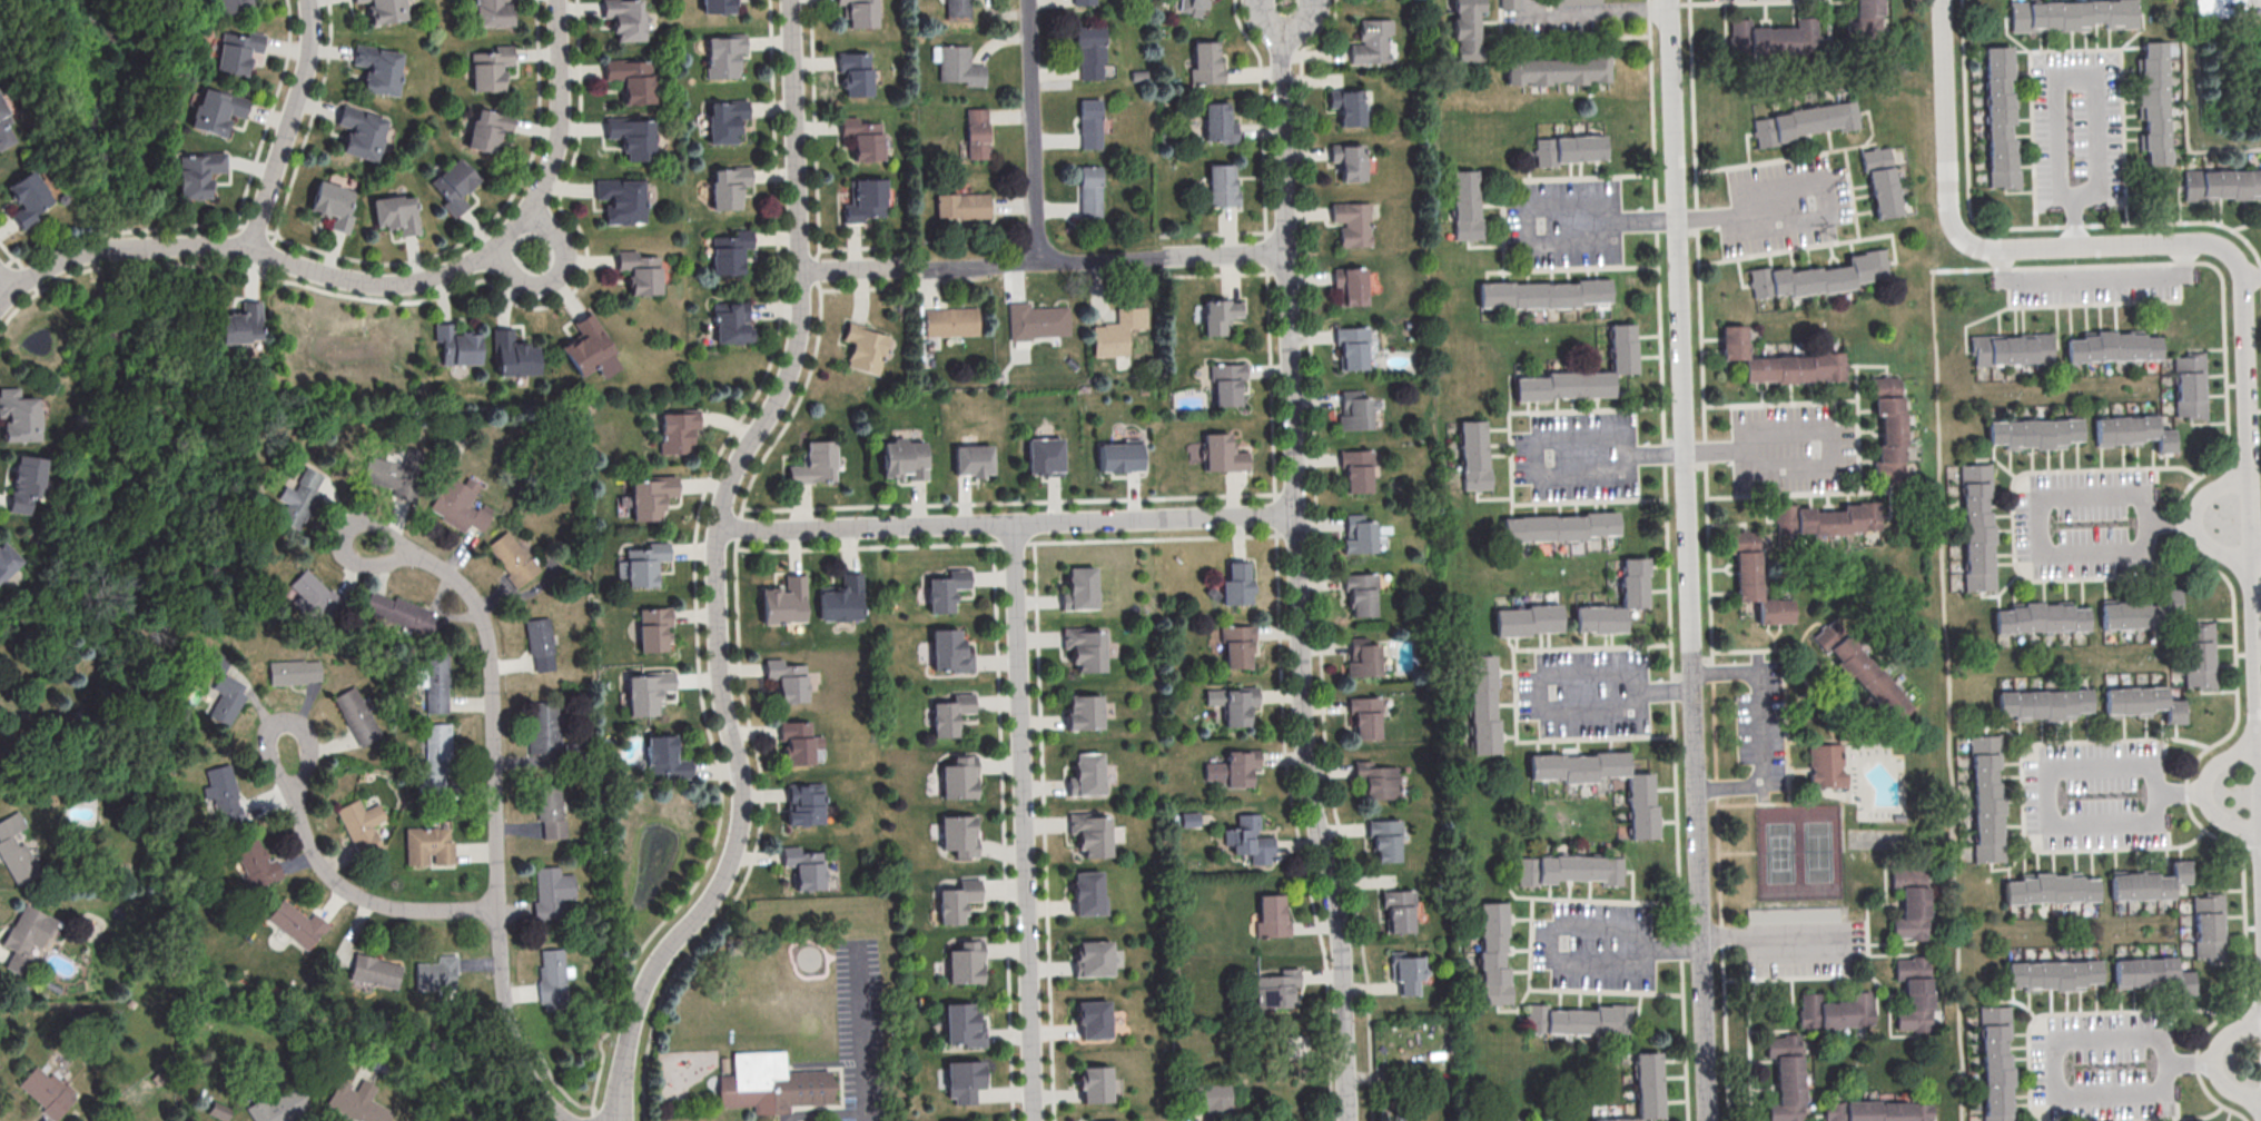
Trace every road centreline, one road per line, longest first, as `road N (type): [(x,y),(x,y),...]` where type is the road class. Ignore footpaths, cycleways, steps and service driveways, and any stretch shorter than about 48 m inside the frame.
road 1 (residential): [(789,0),(798,344),(724,496),(717,549),(720,695),(740,774),(737,842),(715,893),(649,975),(623,1059),(618,1120)]
road 2 (residential): [(1347,1120),(1339,933),(1306,778),(1302,712),(1285,0)]
road 3 (residential): [(2260,859),(2244,278),(2231,255),(2203,242),(1991,249),(1965,241),(1948,209),(1941,0)]
road 4 (residential): [(1704,951),(1670,0)]
road 5 (residential): [(557,0),(561,108),(549,172),(516,228),(461,268),(388,284),(229,244),(158,244),(65,257),(0,301)]
road 6 (residential): [(1036,1120),(1013,524)]
road 7 (residential): [(497,909),(483,622),(452,576),(377,543)]
road 8 (residential): [(1286,251),(934,266)]
road 9 (residential): [(497,909),(404,909),(332,880),(303,839),(287,758)]
road 10 (residential): [(719,527),(1013,524)]
road 11 (residential): [(1296,513),(1013,524)]
road 12 (residential): [(1043,260),(1030,0)]
road 13 (residential): [(251,248),(309,58),(309,0)]
road 14 (residential): [(571,1120),(541,1093),(512,1039),(497,909)]
road 15 (residential): [(535,202),(566,245),(570,257),(557,280),(521,281),(495,248)]
road 16 (residential): [(1706,1120),(1704,951)]
road 17 (residential): [(2252,565),(2204,540),(2195,522),(2206,493),(2250,475)]
road 18 (residential): [(2260,834),(2220,817),(2204,790),(2219,761),(2258,747)]

